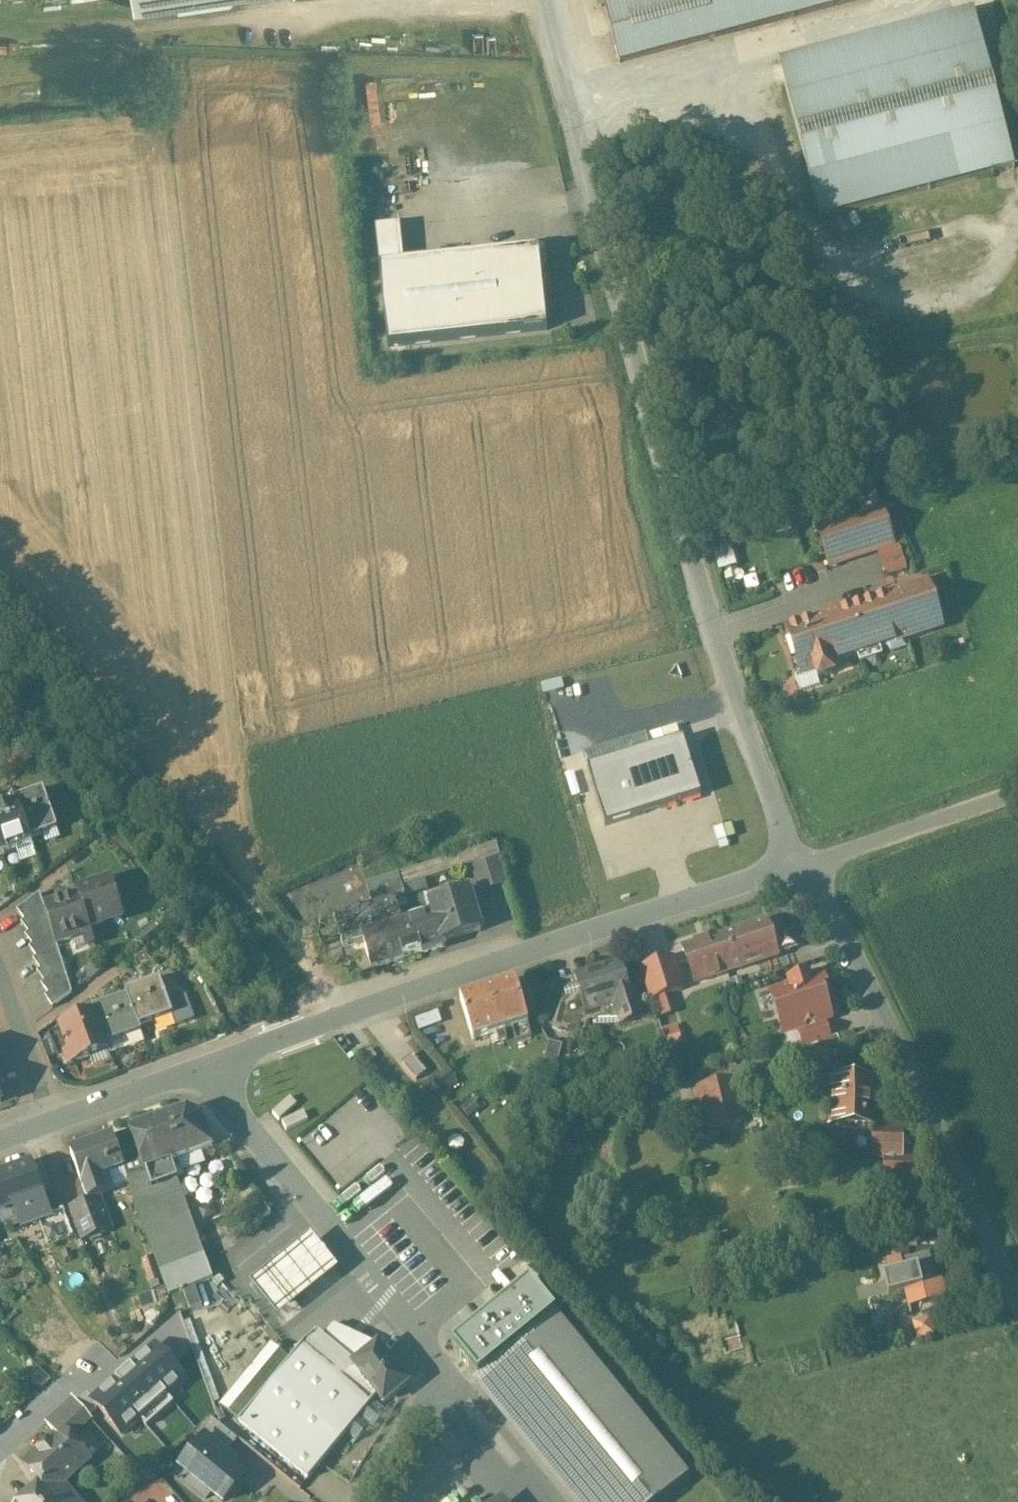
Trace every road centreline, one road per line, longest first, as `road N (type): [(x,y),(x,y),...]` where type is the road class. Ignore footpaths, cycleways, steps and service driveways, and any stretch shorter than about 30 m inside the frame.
road 1 (unclassified): [(545,0),(594,216),(715,630),(799,865)]
road 2 (unclassified): [(211,1064),(799,865)]
road 3 (unclassified): [(211,1064),(241,1118),(419,1336),(438,1372),(364,1501)]
road 4 (unclassified): [(799,865),(1017,1295)]
road 5 (unclassified): [(799,865),(1017,793)]
road 6 (unclassified): [(52,1123),(211,1064)]
road 7 (residential): [(0,976),(52,1123)]

